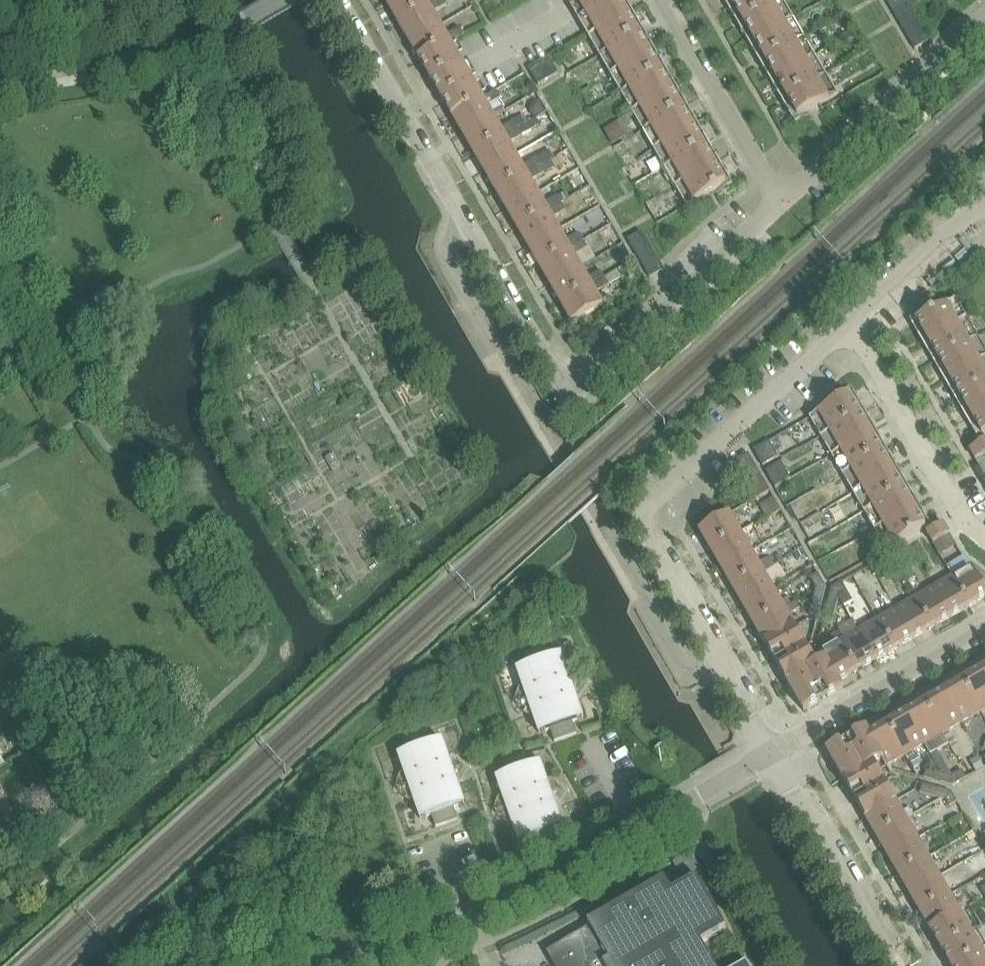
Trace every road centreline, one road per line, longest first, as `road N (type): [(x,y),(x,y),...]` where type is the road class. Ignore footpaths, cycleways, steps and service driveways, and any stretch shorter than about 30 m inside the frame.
road 1 (residential): [(772,754),(644,517),(851,324)]
road 2 (residential): [(337,965),(467,918),(572,867),(772,754)]
road 3 (residential): [(585,380),(555,371),(400,108)]
road 4 (residential): [(780,204),(984,15)]
road 5 (residential): [(585,380),(780,204)]
road 6 (residential): [(984,537),(969,524),(851,324)]
road 7 (residential): [(772,754),(984,630)]
road 8 (residential): [(895,965),(772,754)]
road 9 (residential): [(780,204),(664,0)]
road 10 (residential): [(400,108),(588,0)]
road 11 (residential): [(851,324),(984,200)]
road 12 (residential): [(400,108),(337,0)]

